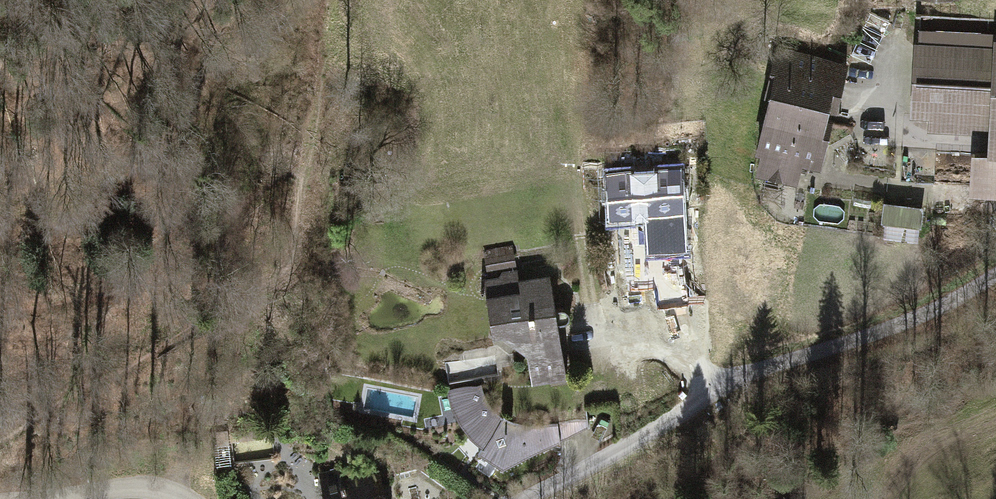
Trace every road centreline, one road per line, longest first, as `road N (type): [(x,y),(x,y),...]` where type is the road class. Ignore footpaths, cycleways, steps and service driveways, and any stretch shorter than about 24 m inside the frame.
road 1 (track): [(995,268),(902,324),(716,387),(528,498)]
road 2 (track): [(0,444),(288,276),(301,169)]
road 3 (track): [(261,0),(140,142),(70,205)]
road 4 (track): [(301,169),(332,0)]
road 5 (residential): [(177,498),(137,490),(54,498)]

